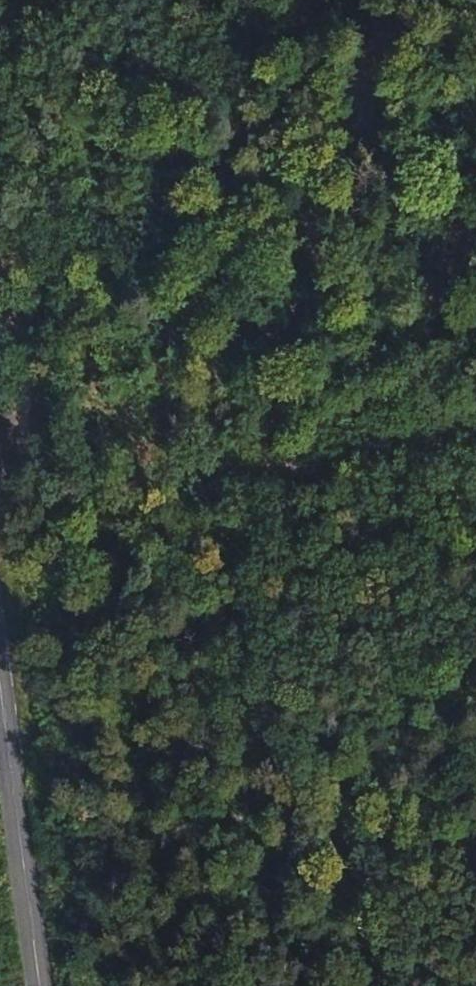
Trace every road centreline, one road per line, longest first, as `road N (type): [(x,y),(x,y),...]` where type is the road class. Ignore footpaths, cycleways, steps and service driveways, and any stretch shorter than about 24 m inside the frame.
road 1 (track): [(475,444),(0,510)]
road 2 (track): [(17,383),(138,0)]
road 3 (tertiary): [(0,704),(43,985)]

